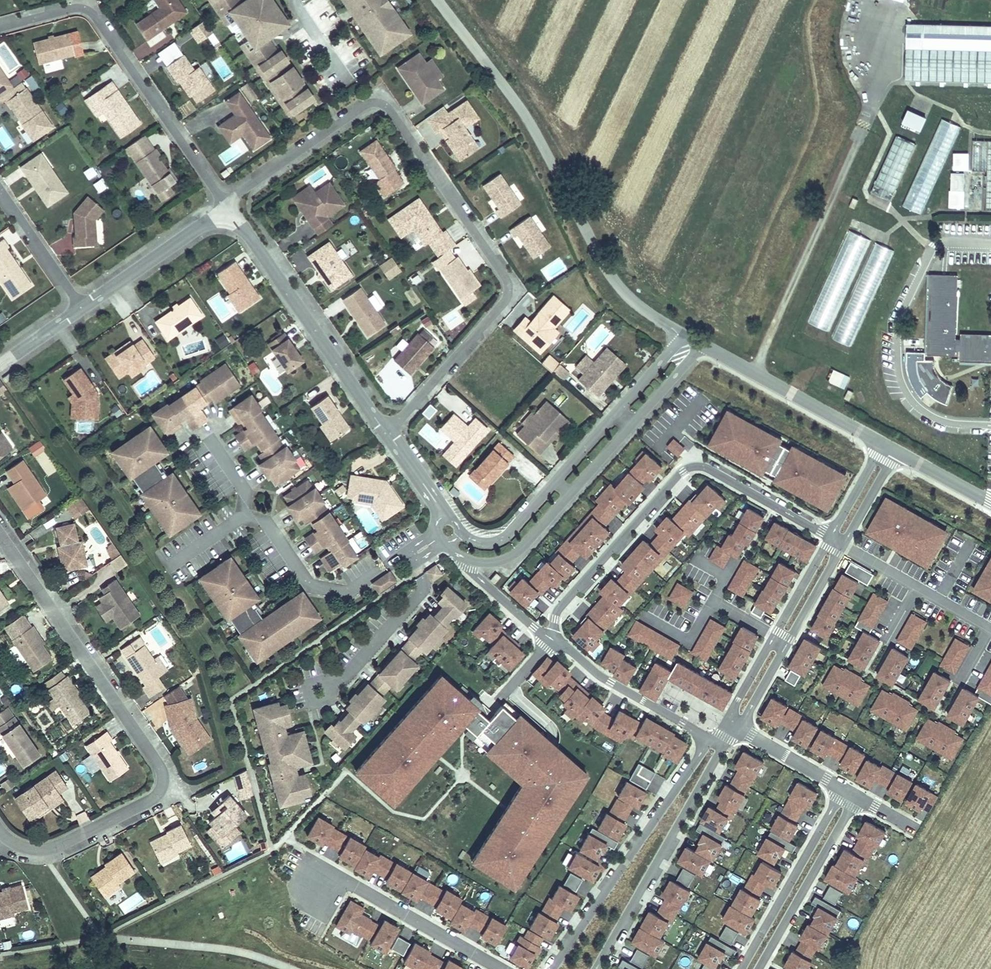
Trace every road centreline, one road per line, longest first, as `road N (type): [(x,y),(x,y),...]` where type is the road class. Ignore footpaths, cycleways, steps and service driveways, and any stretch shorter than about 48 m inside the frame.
road 1 (residential): [(389,433),(505,302),(508,282),(385,103),(369,99),(240,188),(225,206)]
road 2 (residential): [(0,829),(46,848),(164,790),(165,761),(0,532)]
road 3 (unclassified): [(685,334),(618,283),(536,134),(438,0)]
road 4 (residential): [(831,537),(697,457),(558,611),(552,638)]
road 5 (residential): [(225,206),(87,4),(0,27)]
road 6 (residential): [(468,561),(488,564),(521,547),(703,344)]
road 7 (residential): [(685,334),(506,537),(479,542),(462,536)]
road 8 (residential): [(408,552),(340,592),(310,578),(210,435)]
road 9 (residential): [(719,743),(702,753),(553,968)]
road 10 (residential): [(225,206),(389,433)]
road 11 (residential): [(595,968),(719,757),(719,743)]
road 12 (residential): [(499,968),(339,879),(302,890)]
road 13 (residential): [(831,537),(735,706),(734,727)]
road 14 (residential): [(734,727),(844,544)]
road 15 (unclassified): [(885,446),(703,344)]
road 16 (residential): [(842,790),(742,968)]
road 17 (residential): [(552,638),(719,743)]
road 18 (residential): [(759,968),(857,799)]
road 19 (residential): [(414,563),(423,589),(319,697)]
road 20 (residential): [(82,308),(225,206)]
road 21 (residential): [(990,629),(844,544)]
road 22 (residential): [(0,189),(82,308)]
road 23 (residential): [(734,727),(842,790)]

